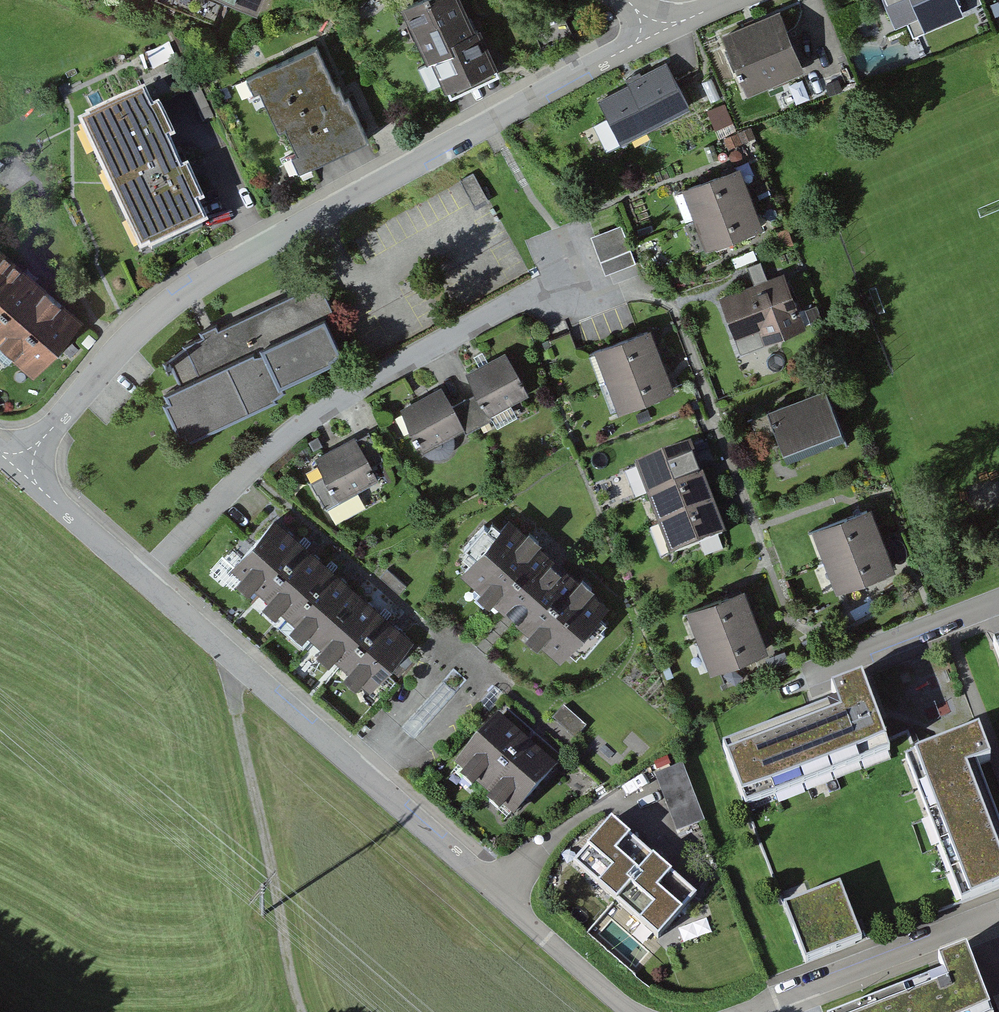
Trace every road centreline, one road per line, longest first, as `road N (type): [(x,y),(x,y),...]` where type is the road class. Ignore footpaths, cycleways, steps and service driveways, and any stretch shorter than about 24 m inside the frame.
road 1 (residential): [(651,33),(195,285),(121,347),(15,470)]
road 2 (residential): [(632,1011),(140,580)]
road 3 (residential): [(140,580),(295,429),(574,272)]
road 4 (track): [(237,665),(232,695),(305,1011)]
road 5 (residential): [(998,913),(748,1011)]
road 6 (residential): [(998,603),(808,676)]
road 7 (residential): [(140,580),(15,470)]

